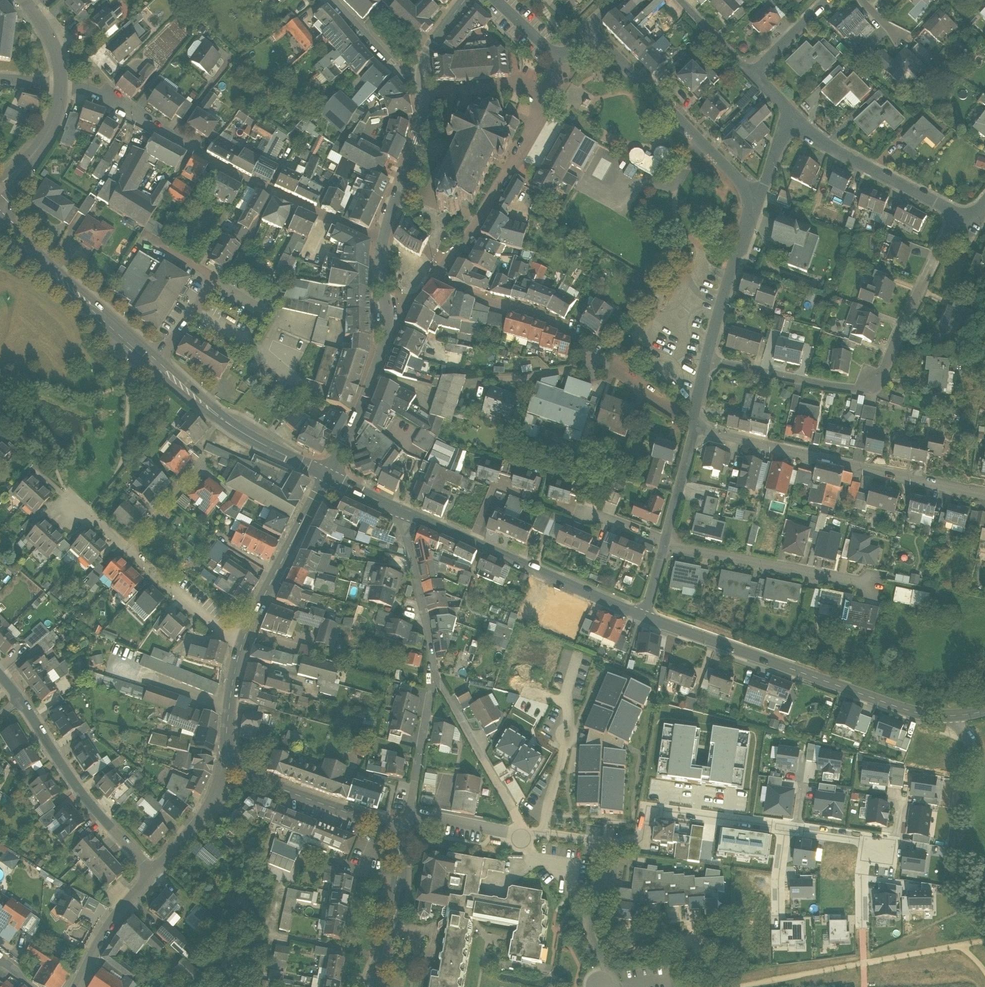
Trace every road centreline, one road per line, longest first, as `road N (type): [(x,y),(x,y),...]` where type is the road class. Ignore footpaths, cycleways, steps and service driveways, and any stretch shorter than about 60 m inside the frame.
road 1 (residential): [(599,354),(562,326),(433,278),(477,223),(551,98),(560,60)]
road 2 (tertiary): [(327,476),(236,429),(0,219)]
road 3 (residential): [(707,361),(828,386),(876,382),(956,213)]
road 4 (residential): [(383,246),(235,176),(137,117),(62,90)]
road 5 (tertiary): [(642,615),(909,712),(954,716)]
road 6 (residential): [(694,427),(984,495)]
road 7 (residential): [(522,839),(545,833),(633,844),(655,811),(784,828)]
road 8 (tertiary): [(403,513),(642,615)]
road 9 (tertiary): [(327,476),(385,343),(383,246)]
road 10 (residential): [(590,31),(759,201)]
road 11 (residential): [(22,699),(95,811),(153,872)]
road 12 (residential): [(666,544),(872,587)]
road 13 (residential): [(793,114),(823,144),(956,213)]
road 14 (tertiary): [(242,640),(327,476)]
road 15 (residential): [(436,677),(522,839)]
road 16 (tertiary): [(383,246),(421,131),(422,82)]
road 17 (residential): [(759,201),(707,361)]
road 18 (residential): [(436,677),(403,513)]
road 19 (tertiary): [(376,986),(402,849),(393,832)]
road 20 (tertiary): [(393,832),(254,779)]
road 21 (residential): [(242,640),(128,551)]
road 22 (residential): [(76,986),(109,921),(153,872)]
road 23 (residential): [(436,677),(410,805)]
road 24 (residential): [(868,840),(863,964)]
road 25 (residential): [(330,0),(391,63),(422,82)]
road 26 (residential): [(694,427),(666,544)]

